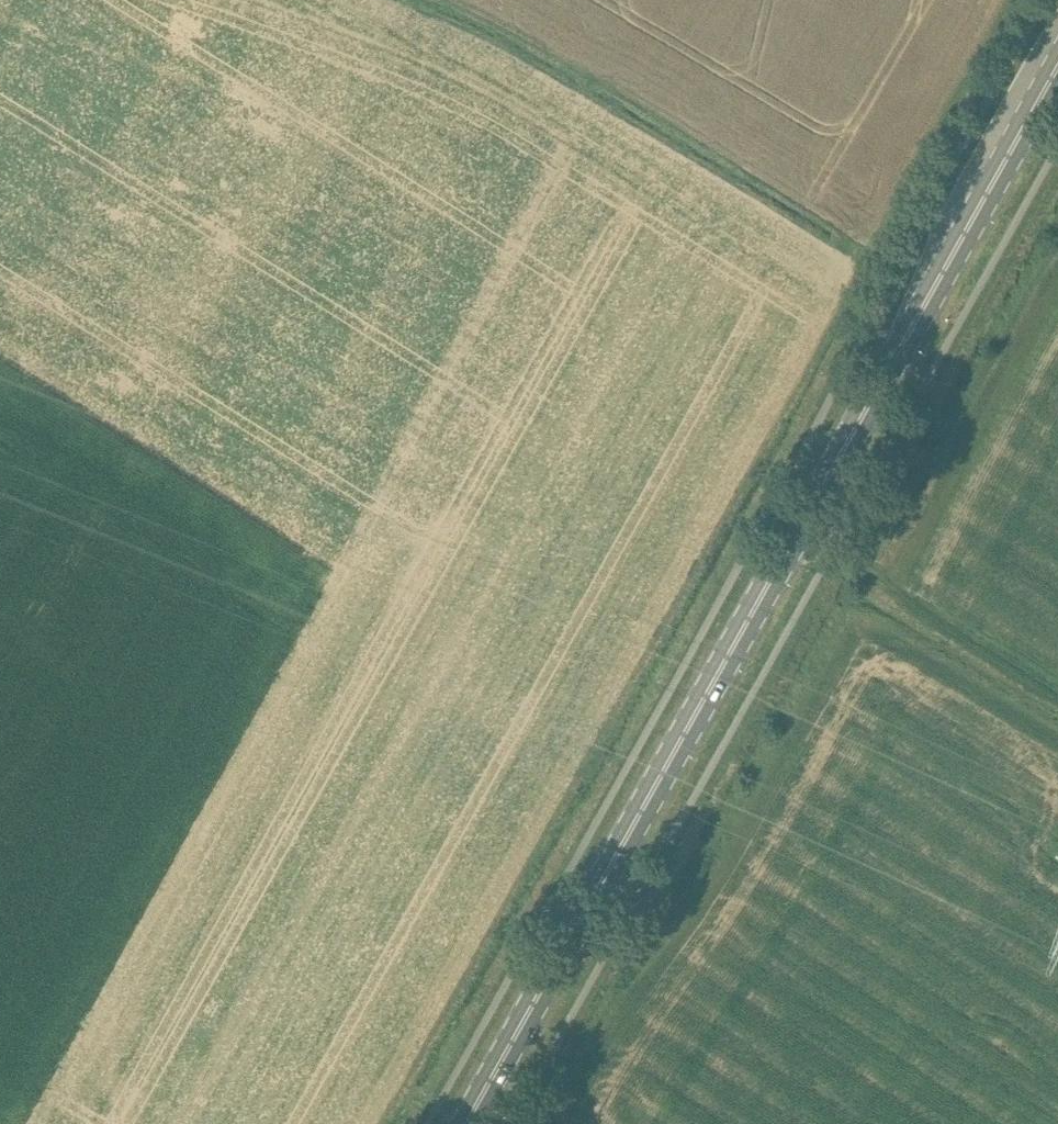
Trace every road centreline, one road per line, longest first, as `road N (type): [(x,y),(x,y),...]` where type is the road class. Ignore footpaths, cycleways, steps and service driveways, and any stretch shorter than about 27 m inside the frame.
road 1 (primary): [(466,1123),(1057,68)]

